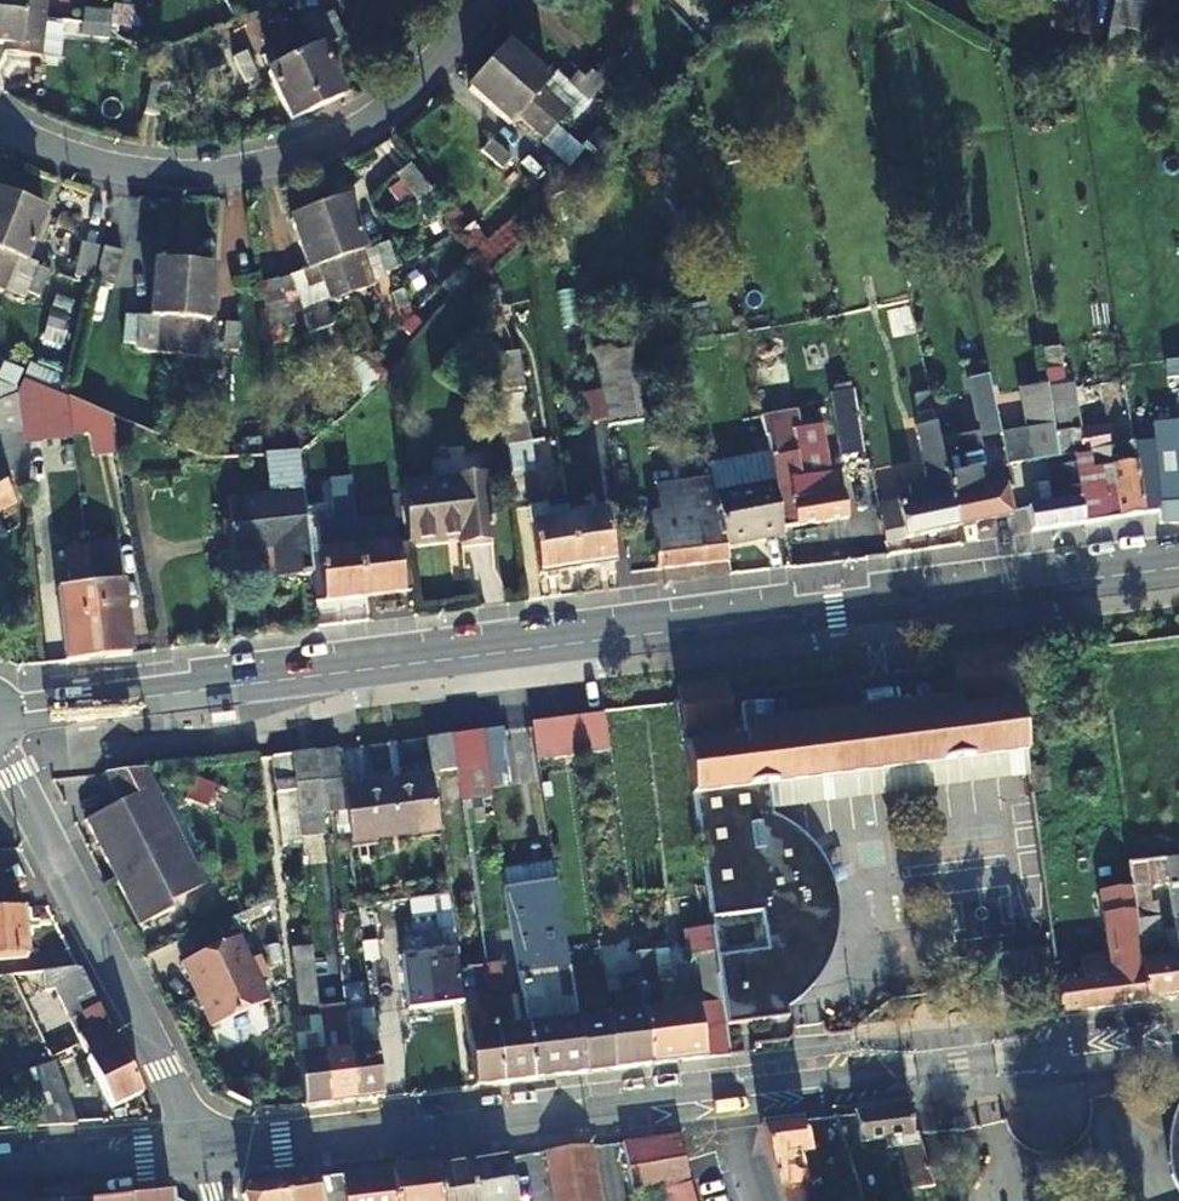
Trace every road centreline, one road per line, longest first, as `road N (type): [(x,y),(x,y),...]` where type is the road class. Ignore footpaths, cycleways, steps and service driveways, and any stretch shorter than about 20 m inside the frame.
road 1 (tertiary): [(0,717),(1178,566)]
road 2 (residential): [(209,1156),(1178,1037)]
road 3 (residential): [(0,125),(61,154),(126,170),(189,175),(272,165),(331,145),(381,115),(486,0)]
road 4 (residential): [(0,754),(209,1156)]
road 5 (residential): [(0,1172),(209,1156)]

